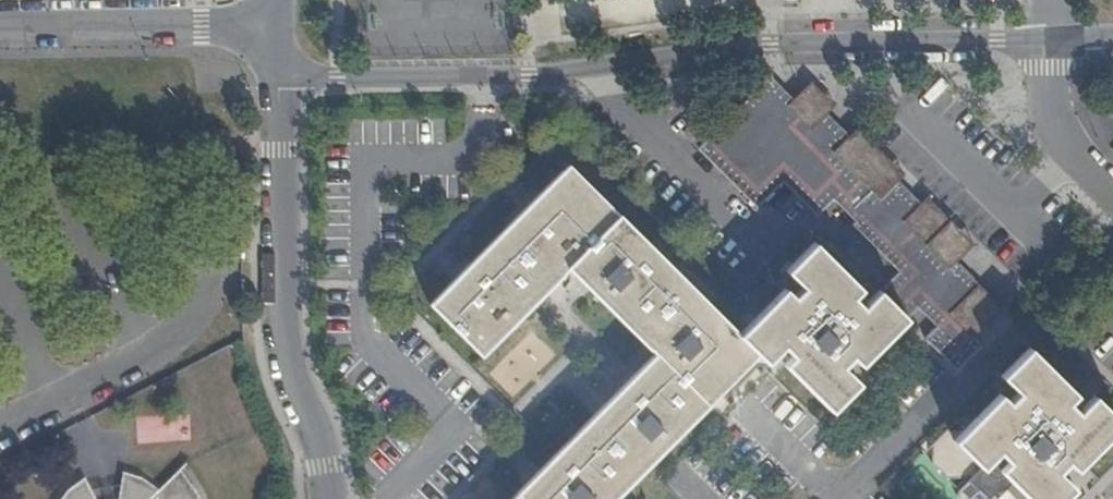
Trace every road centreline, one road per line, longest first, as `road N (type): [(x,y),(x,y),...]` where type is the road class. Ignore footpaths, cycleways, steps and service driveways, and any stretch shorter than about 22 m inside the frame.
road 1 (unclassified): [(274,73),(511,79),(732,47),(1047,36)]
road 2 (residential): [(274,73),(286,348),(324,430),(331,498)]
road 3 (residential): [(847,498),(1112,240)]
road 4 (unclassified): [(0,30),(273,24)]
road 5 (residential): [(1112,196),(1058,139),(1048,116),(1047,36)]

